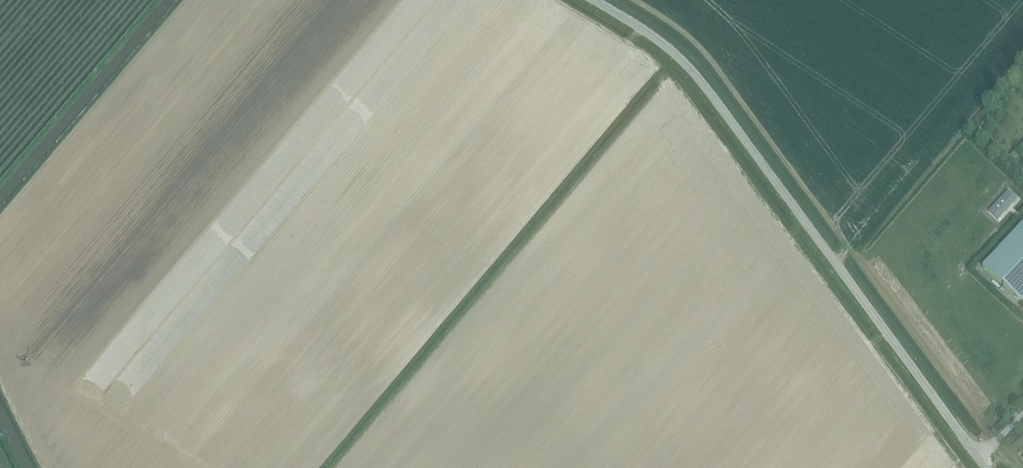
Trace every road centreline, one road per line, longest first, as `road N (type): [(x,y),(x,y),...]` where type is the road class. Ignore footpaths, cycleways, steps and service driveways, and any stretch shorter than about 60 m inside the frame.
road 1 (unclassified): [(988,467),(693,65),(596,0)]

